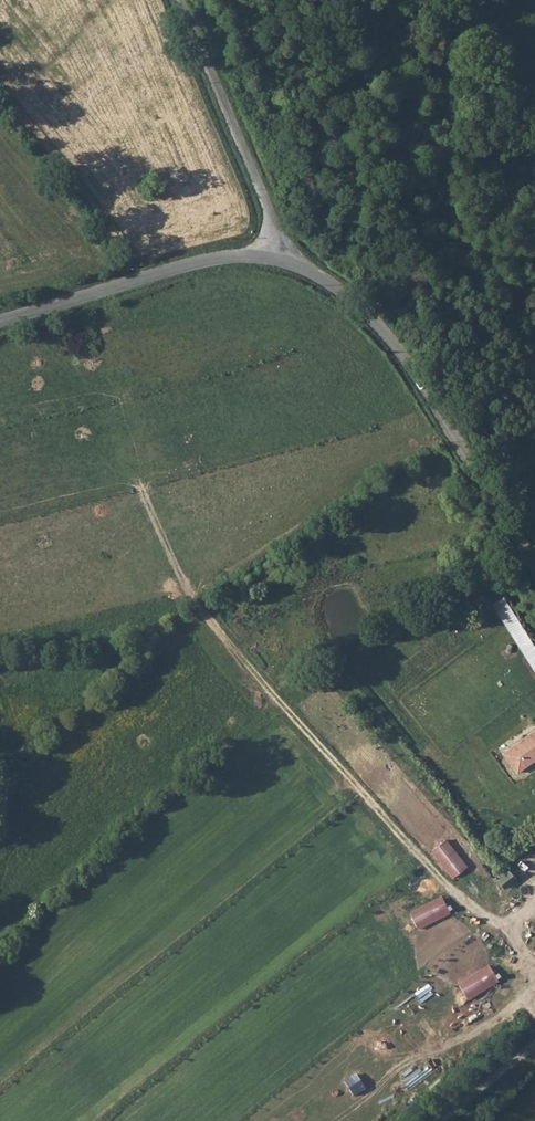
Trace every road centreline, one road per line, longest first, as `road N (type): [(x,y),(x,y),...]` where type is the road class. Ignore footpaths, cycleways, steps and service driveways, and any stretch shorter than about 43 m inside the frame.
road 1 (unclassified): [(534,557),(392,338),(342,289),(283,262)]
road 2 (unclassified): [(283,262),(251,257),(189,265),(0,320)]
road 3 (unclassified): [(182,0),(283,262)]
road 4 (unclassified): [(442,1120),(534,1045)]

